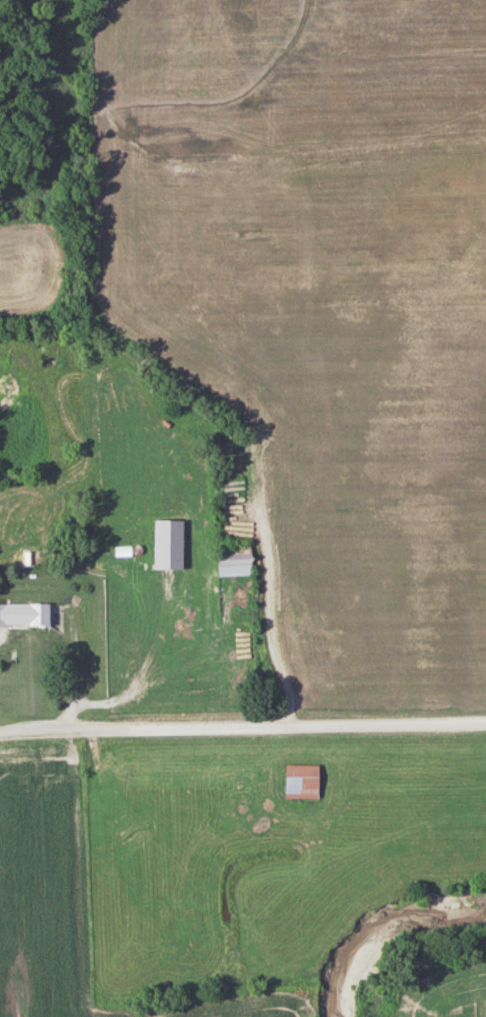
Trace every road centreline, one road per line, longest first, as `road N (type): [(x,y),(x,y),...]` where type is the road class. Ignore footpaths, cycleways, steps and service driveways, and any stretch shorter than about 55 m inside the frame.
road 1 (residential): [(485,723),(0,731)]

